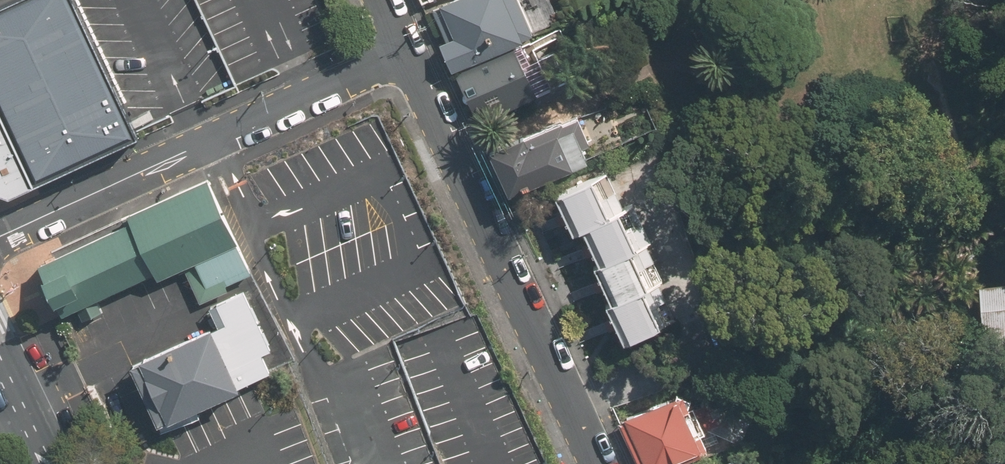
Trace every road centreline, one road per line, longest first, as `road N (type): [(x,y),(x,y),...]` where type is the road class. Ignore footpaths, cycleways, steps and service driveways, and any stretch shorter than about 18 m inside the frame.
road 1 (residential): [(406,54),(598,463)]
road 2 (residential): [(406,54),(0,235)]

